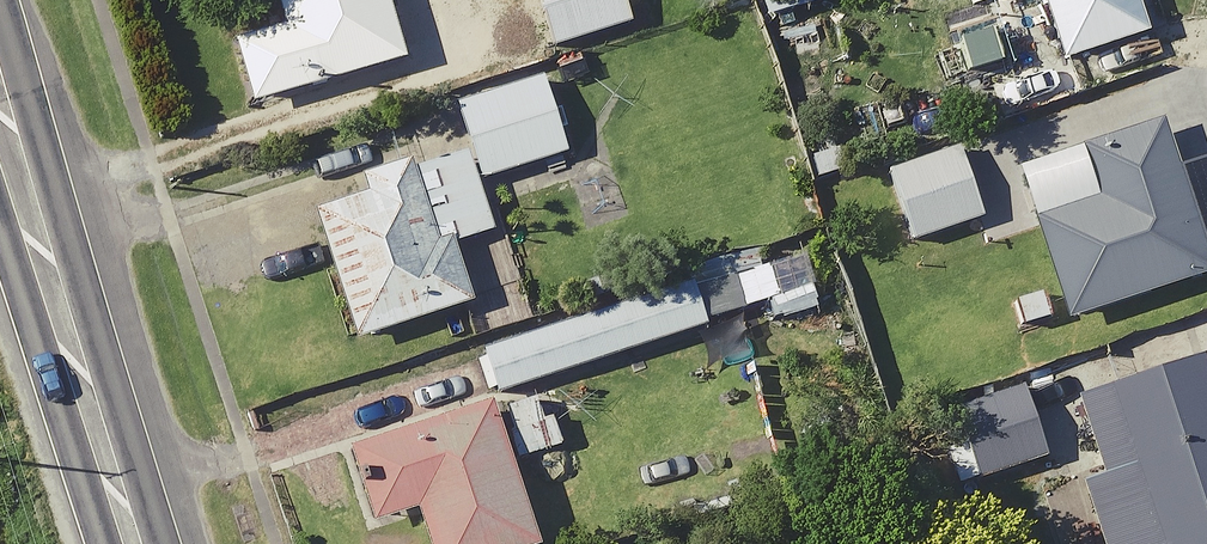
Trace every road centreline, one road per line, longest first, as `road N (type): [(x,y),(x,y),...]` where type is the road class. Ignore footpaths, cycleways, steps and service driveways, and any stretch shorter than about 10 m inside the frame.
road 1 (primary): [(0,118),(133,543)]

